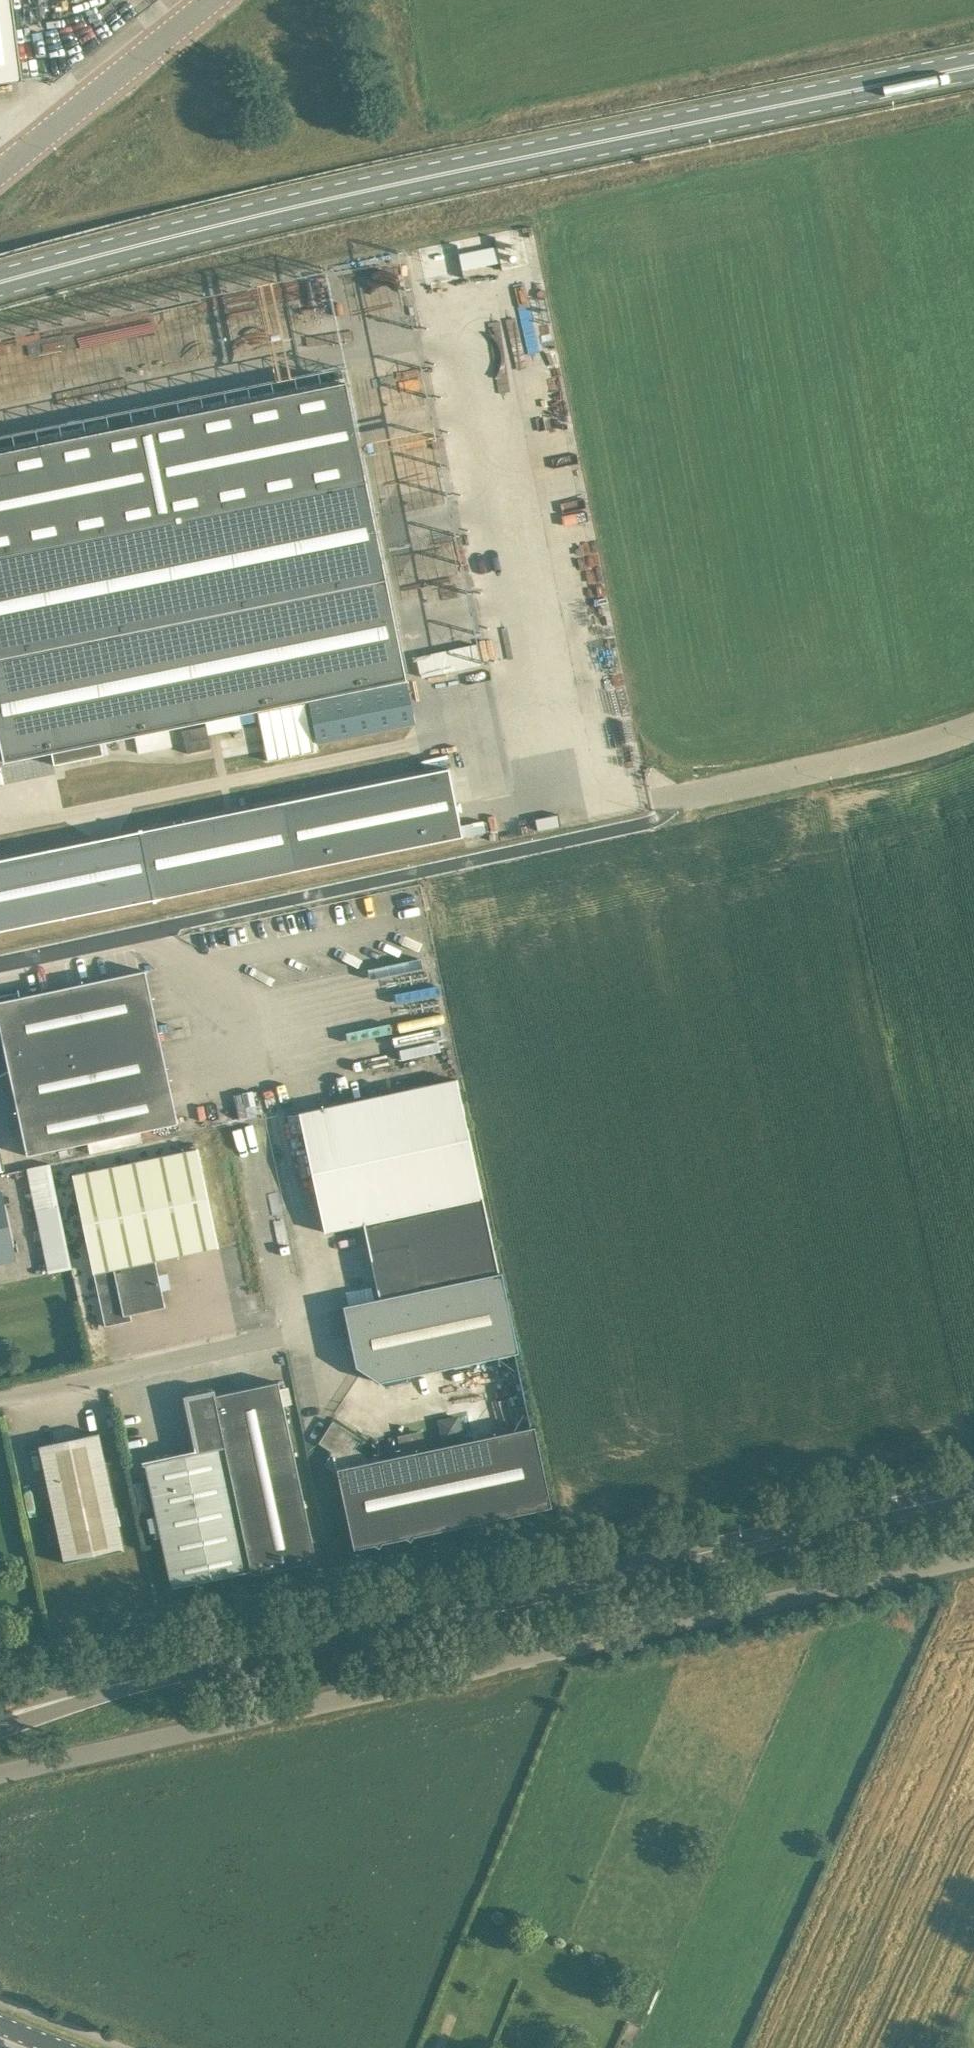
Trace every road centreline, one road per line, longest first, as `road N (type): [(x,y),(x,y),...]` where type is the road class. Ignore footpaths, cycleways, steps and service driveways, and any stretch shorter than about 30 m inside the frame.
road 1 (primary): [(973,67),(523,157),(0,287)]
road 2 (unclassified): [(0,1776),(973,1558)]
road 3 (secondary): [(19,1712),(214,1655),(973,1487)]
road 4 (track): [(183,921),(655,818),(674,795)]
road 5 (unclassified): [(651,800),(890,754),(973,726)]
road 6 (unclassified): [(0,167),(213,0)]
road 7 (unclassified): [(0,1386),(259,1336)]
road 8 (unclassified): [(183,921),(0,961)]

